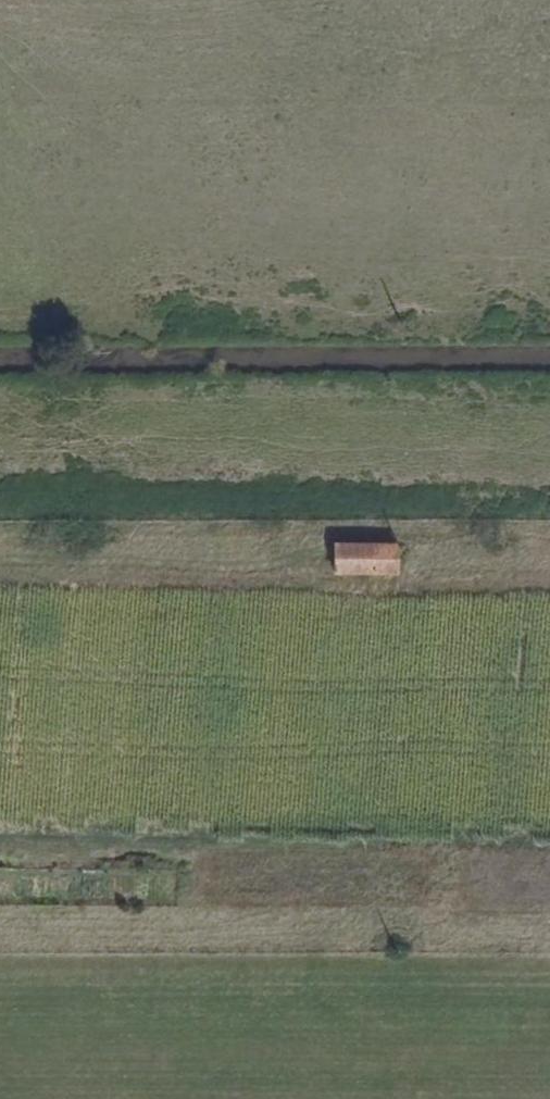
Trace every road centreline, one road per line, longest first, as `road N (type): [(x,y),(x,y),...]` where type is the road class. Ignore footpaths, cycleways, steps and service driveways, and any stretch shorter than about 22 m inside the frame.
road 1 (track): [(549,536),(303,525),(0,532)]

